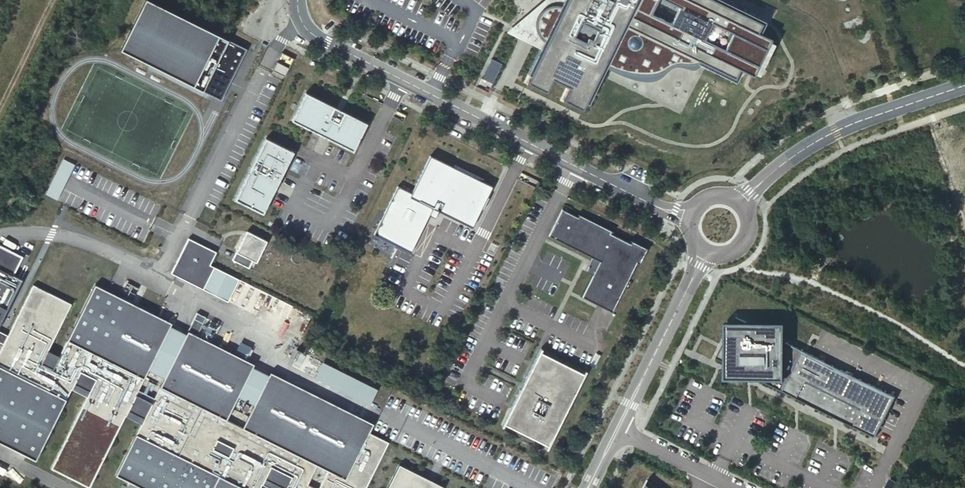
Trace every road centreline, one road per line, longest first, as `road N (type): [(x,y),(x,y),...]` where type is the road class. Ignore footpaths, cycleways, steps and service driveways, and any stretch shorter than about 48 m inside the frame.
road 1 (tertiary): [(657,206),(317,36),(302,26),(297,0)]
road 2 (tertiary): [(964,85),(854,122),(761,183)]
road 3 (tertiary): [(692,281),(617,429)]
road 4 (unclassified): [(617,429),(735,487)]

